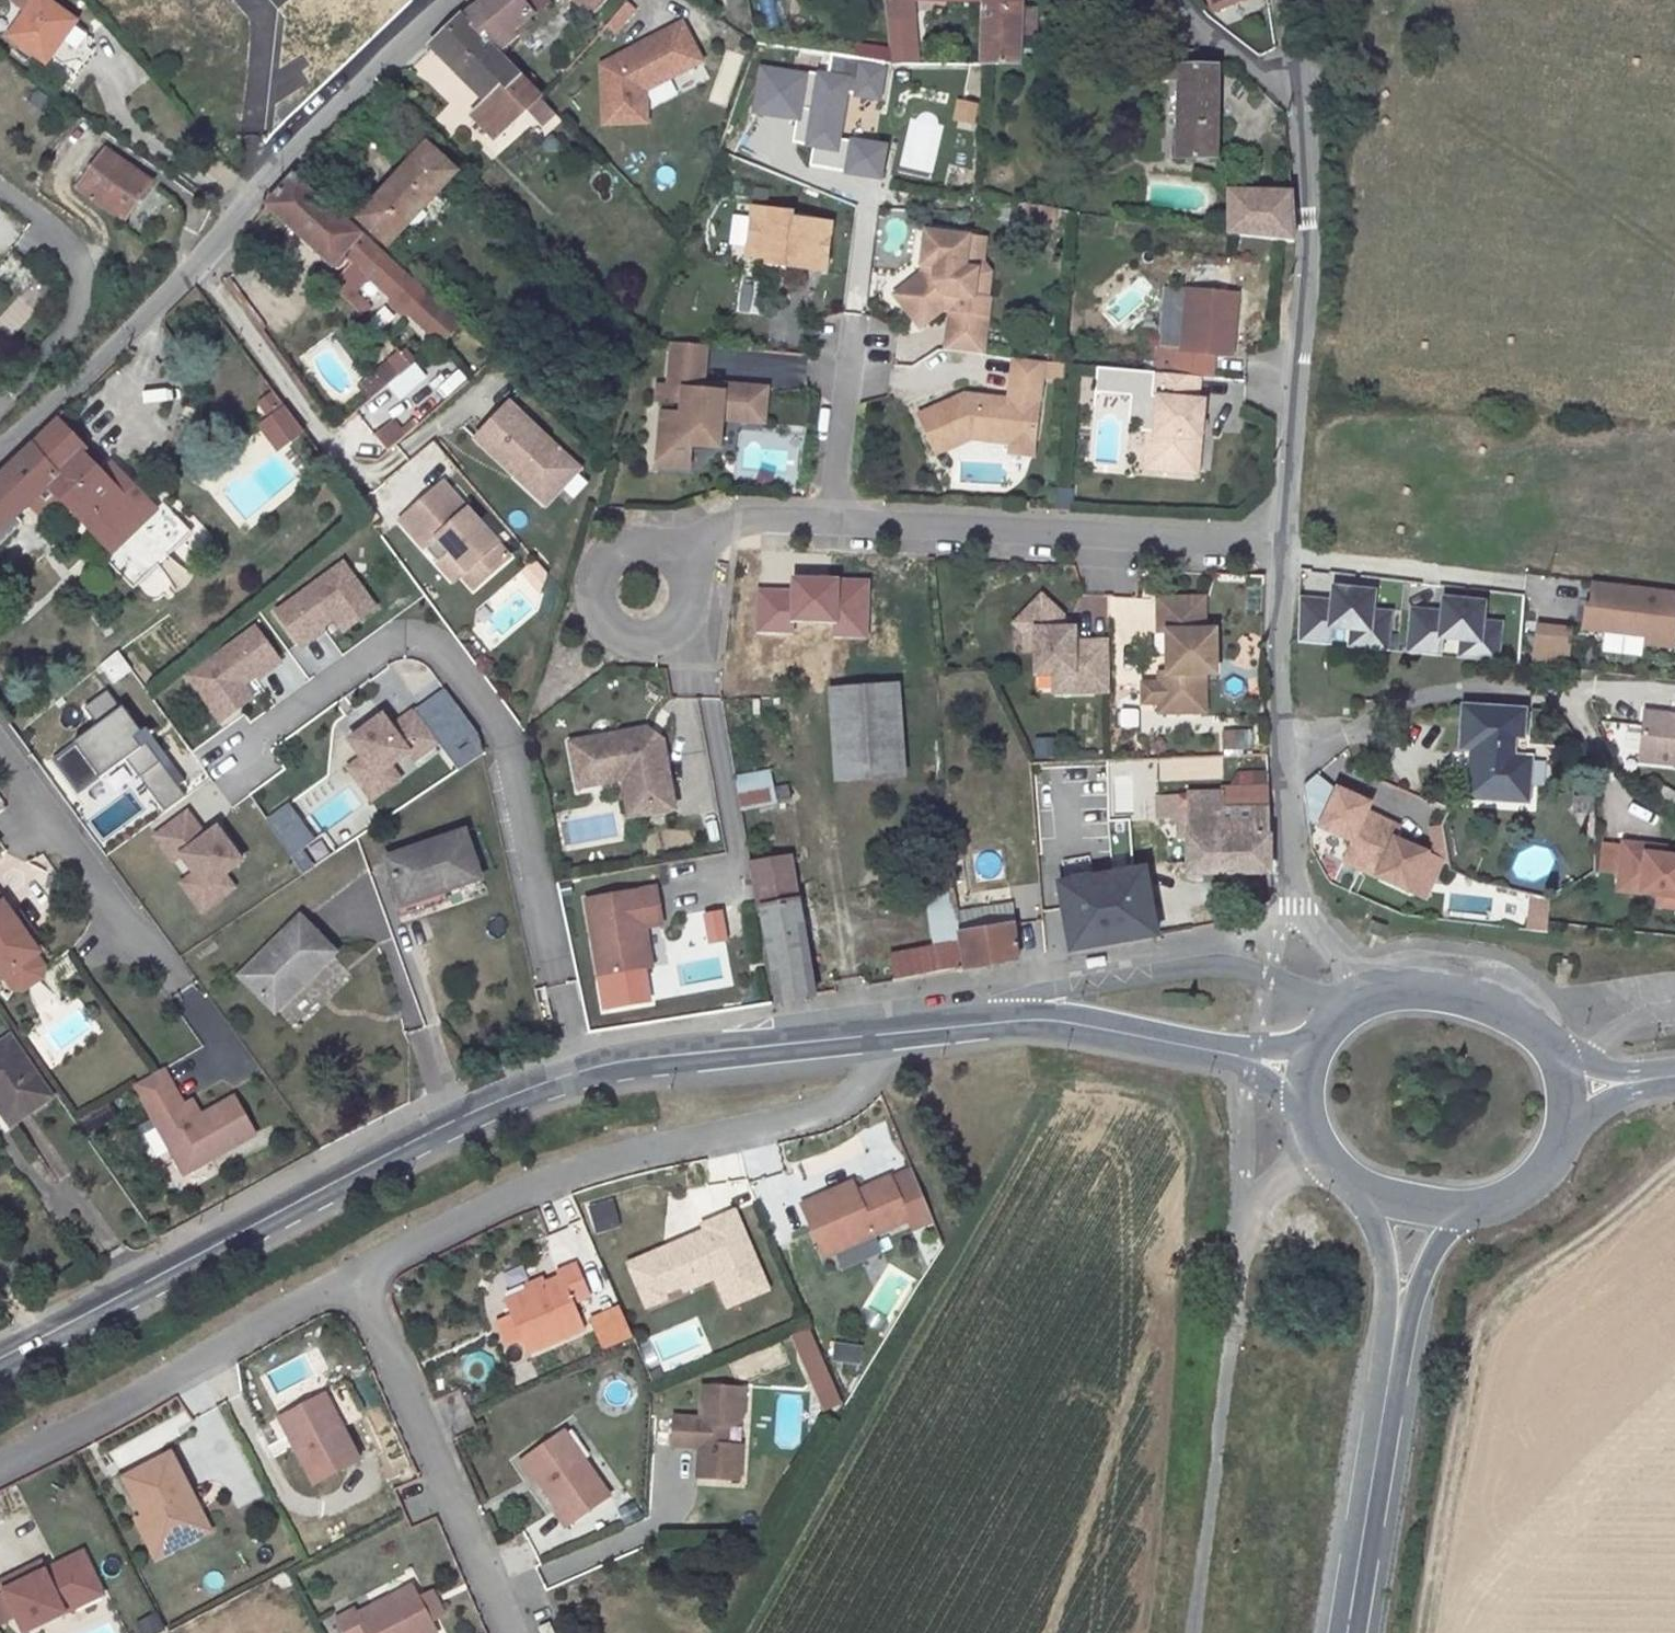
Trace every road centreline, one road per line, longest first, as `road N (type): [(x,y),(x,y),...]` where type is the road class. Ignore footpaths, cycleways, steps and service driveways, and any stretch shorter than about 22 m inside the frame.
road 1 (residential): [(584,1067),(511,744),(412,622),(235,754)]
road 2 (secondary): [(0,1355),(530,1086),(584,1067)]
road 3 (residential): [(0,450),(449,0)]
road 4 (residential): [(861,1031),(867,1048),(860,1082),(827,1103),(514,1192),(346,1281)]
road 5 (residential): [(1355,997),(1294,907),(1281,864),(1275,545)]
road 6 (residential): [(1275,545),(1309,88)]
road 7 (residential): [(1275,545),(824,525)]
road 8 (secondary): [(861,1031),(991,1017),(1081,1024),(1297,1071)]
road 9 (residential): [(346,1281),(0,1464)]
road 10 (residential): [(501,1632),(346,1281)]
road 11 (residential): [(174,983),(0,756)]
road 12 (secondary): [(584,1067),(861,1031)]
road 13 (secondary): [(1561,1062),(1523,1019),(1473,998),(1417,988),(1355,997)]
road 14 (secondary): [(1353,1183),(1381,1248),(1383,1408)]
road 15 (secondary): [(1345,1632),(1383,1408)]
road 16 (secondary): [(1383,1408),(1424,1274),(1473,1210)]
road 17 (residential): [(824,525),(738,521),(640,589)]
road 18 (residential): [(824,525),(851,323)]
road 19 (residential): [(1183,0),(1252,68),(1309,88)]
road 20 (secondary): [(1297,1071),(1304,1131),(1353,1183)]
road 21 (secondary): [(1353,1183),(1415,1210),(1473,1210)]
road 22 (secondary): [(1563,1136),(1634,1093),(1674,1081)]
road 23 (secondary): [(1473,1210),(1530,1187),(1563,1136)]

